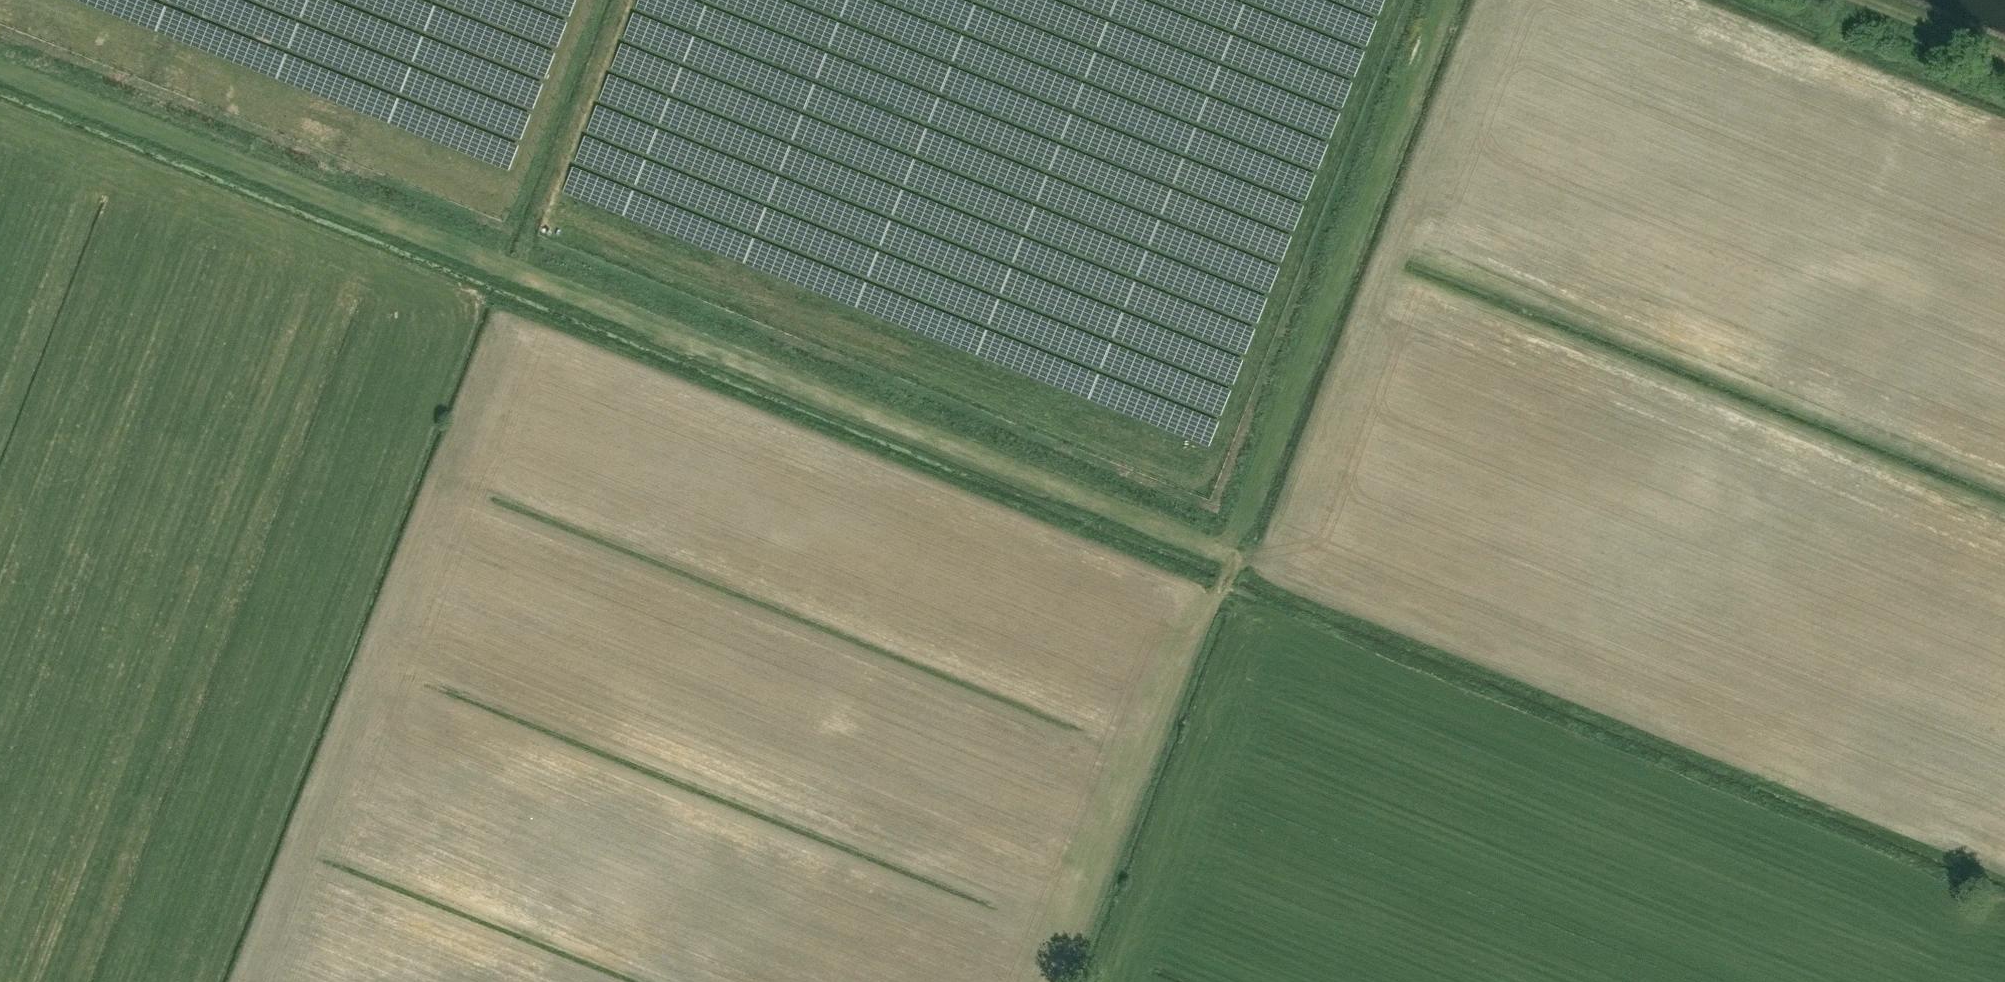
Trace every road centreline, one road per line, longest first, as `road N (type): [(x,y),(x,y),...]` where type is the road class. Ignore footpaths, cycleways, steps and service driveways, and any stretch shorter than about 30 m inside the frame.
road 1 (track): [(1857,0),(2004,60)]

